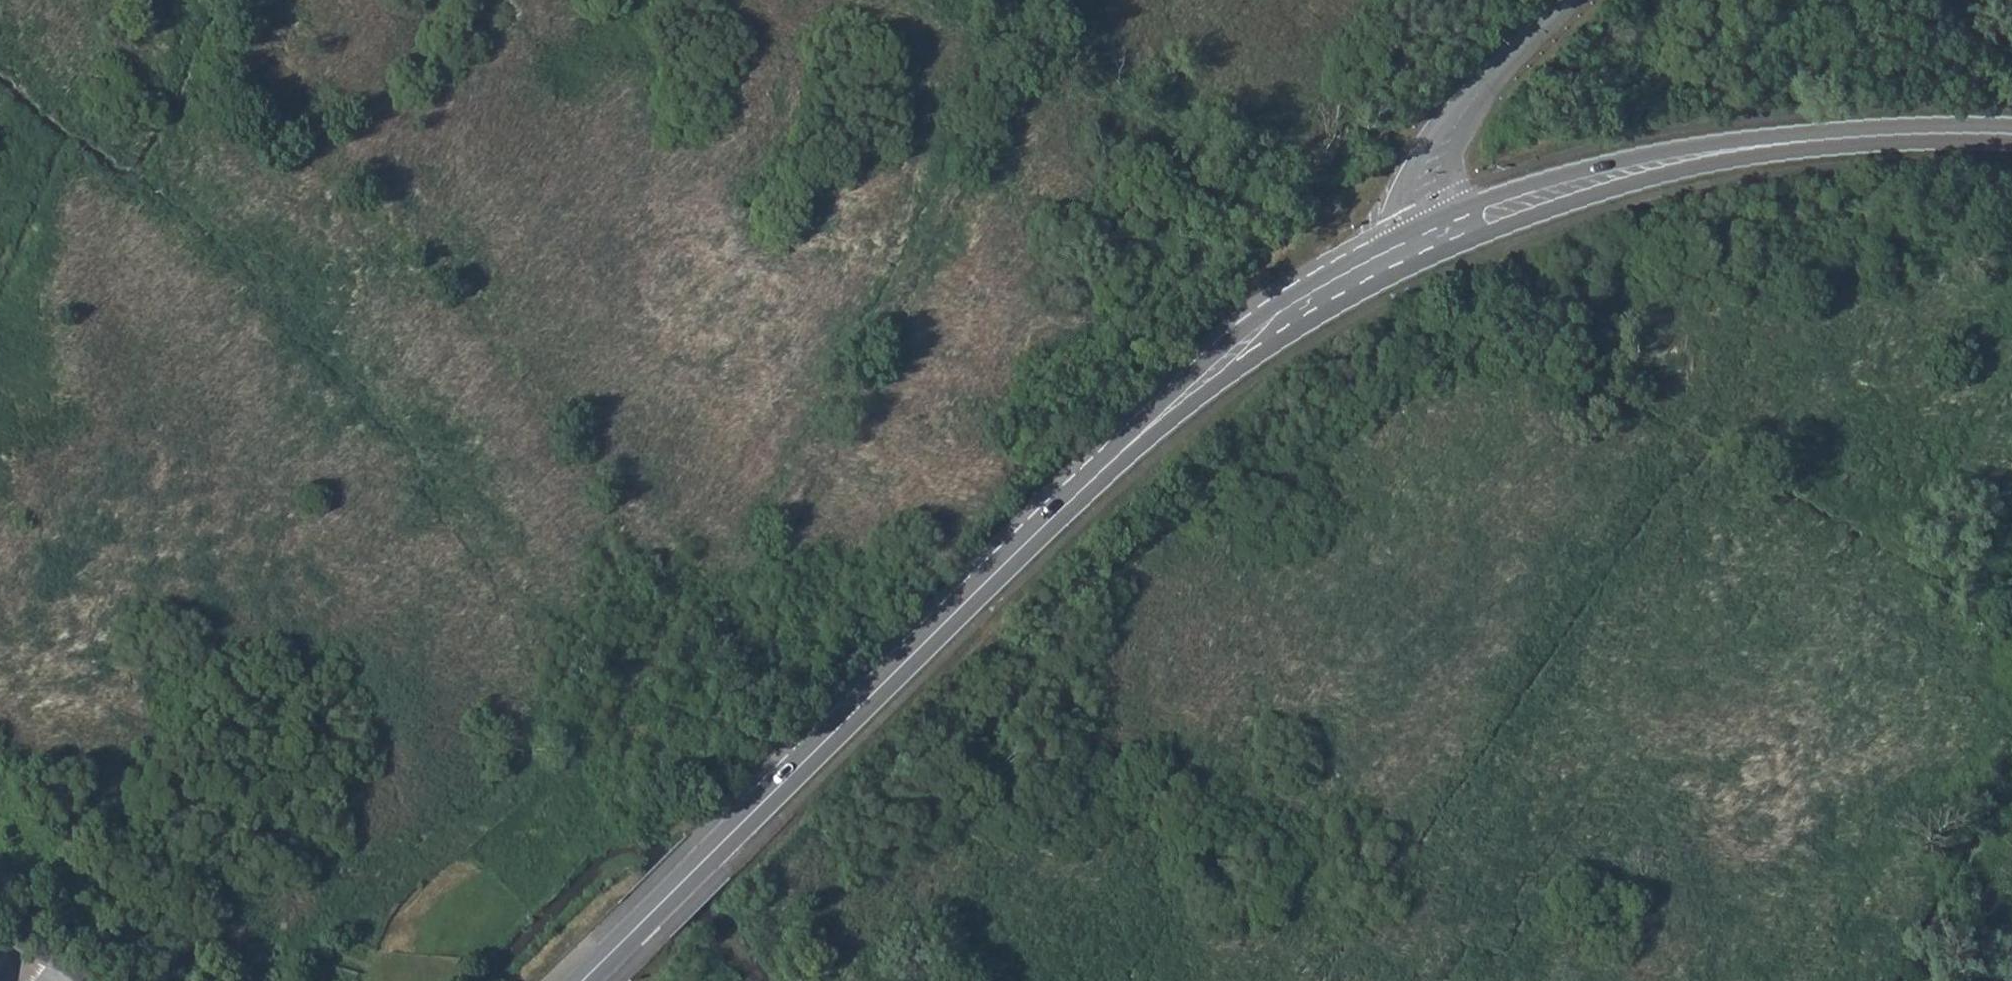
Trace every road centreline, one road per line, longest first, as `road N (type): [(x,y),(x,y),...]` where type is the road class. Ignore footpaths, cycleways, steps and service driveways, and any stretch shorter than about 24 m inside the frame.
road 1 (secondary): [(583,980),(1127,445),(1280,322),(1425,245)]
road 2 (secondary): [(1425,245),(1549,195),(1689,159),(1819,140),(2011,135)]
road 3 (unclassified): [(1425,245),(1419,202),(1453,124),(1566,0)]

